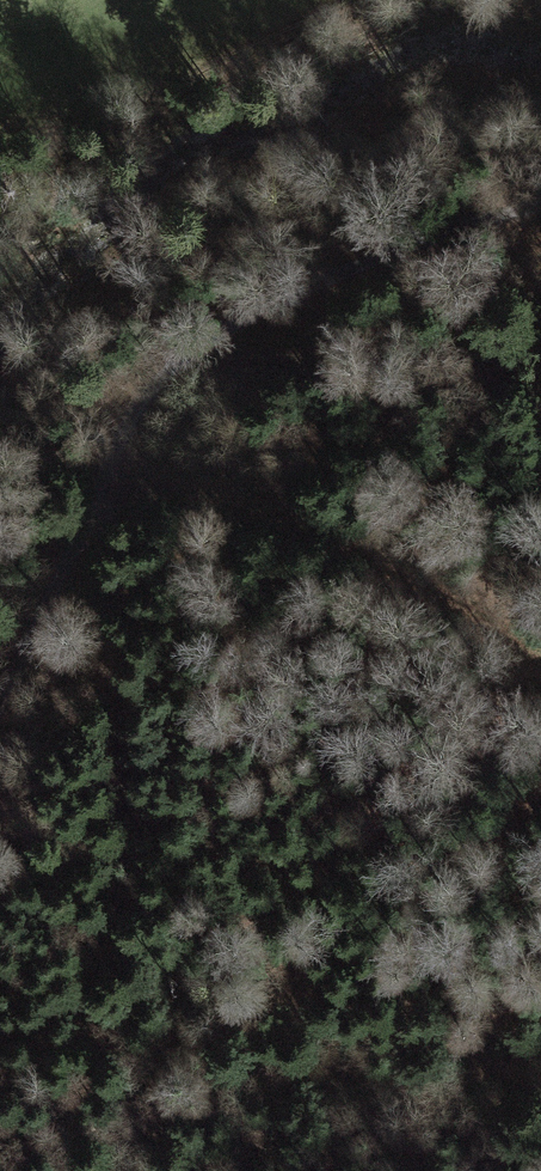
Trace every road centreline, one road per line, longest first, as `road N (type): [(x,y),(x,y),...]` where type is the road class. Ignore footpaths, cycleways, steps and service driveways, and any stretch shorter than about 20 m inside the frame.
road 1 (track): [(540,203),(511,205),(155,368),(0,692)]
road 2 (track): [(102,478),(197,473),(540,647)]

